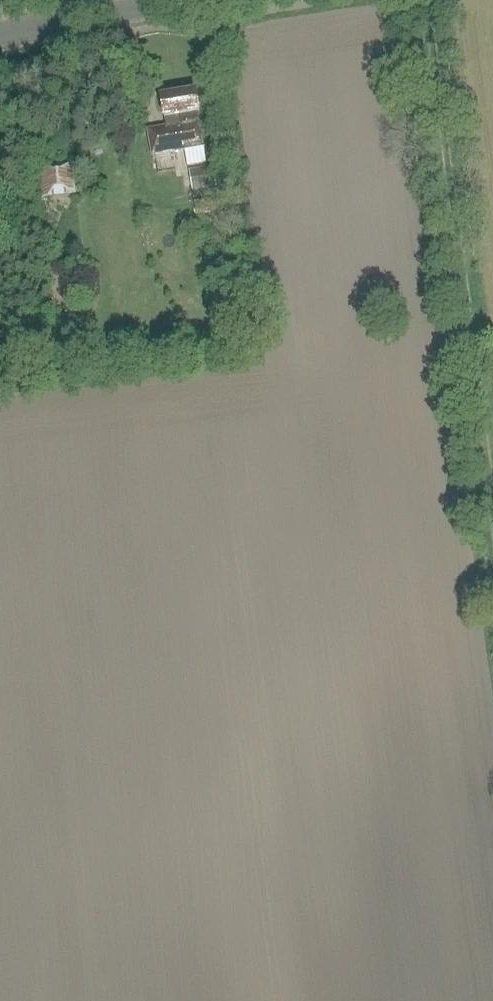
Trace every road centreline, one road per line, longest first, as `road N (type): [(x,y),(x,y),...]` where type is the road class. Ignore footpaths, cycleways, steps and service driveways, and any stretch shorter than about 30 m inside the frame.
road 1 (secondary): [(0,35),(173,0)]

